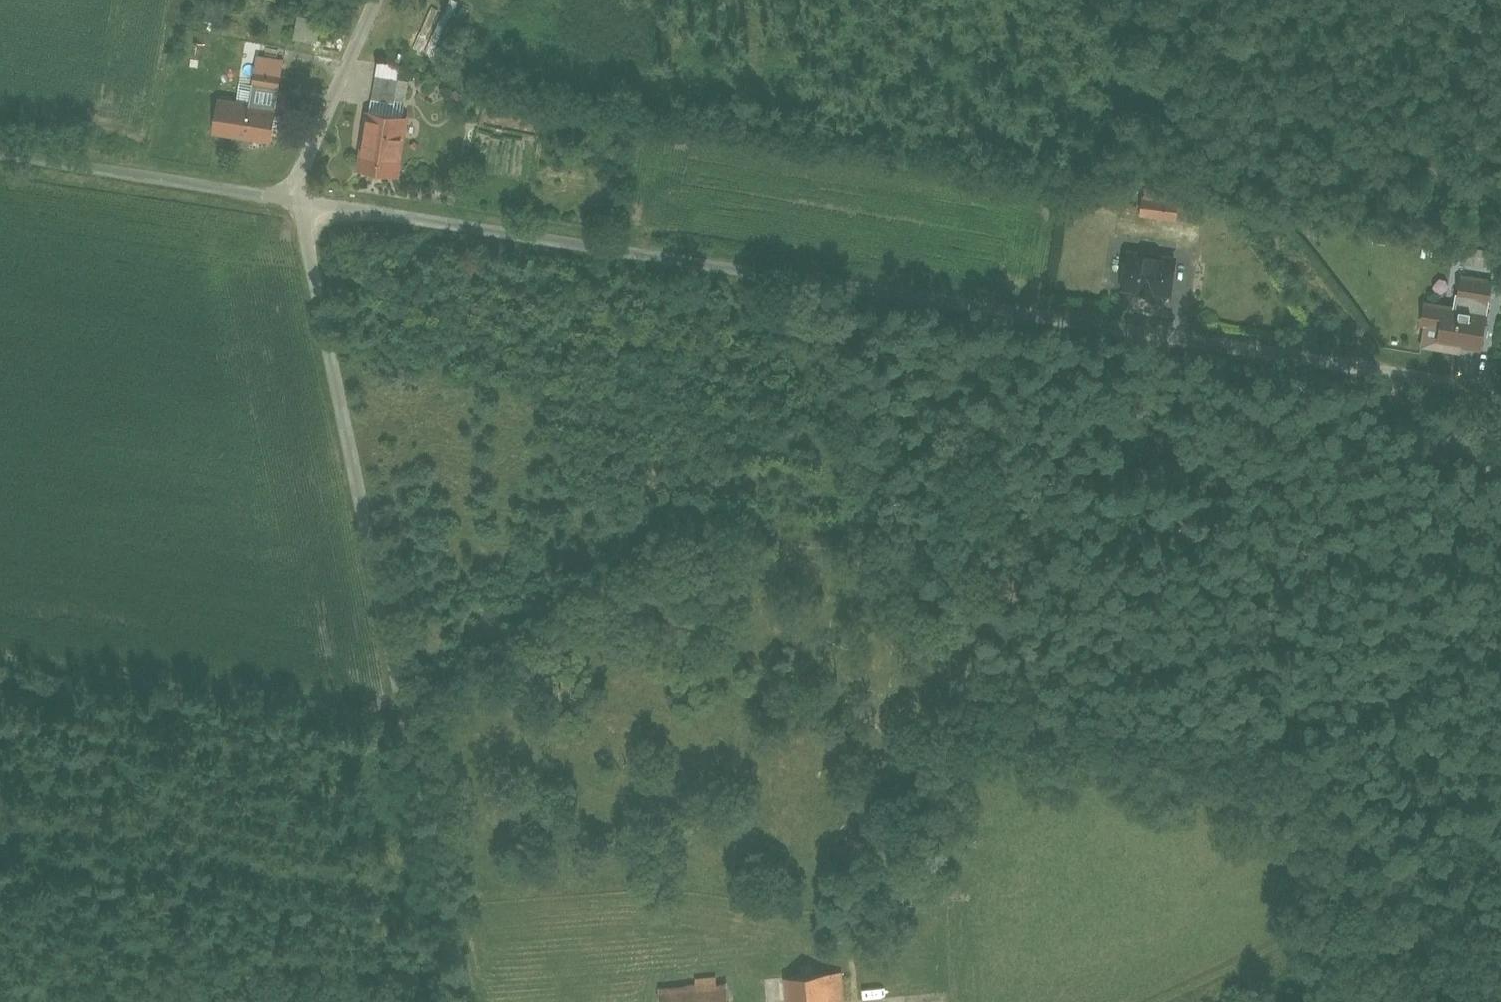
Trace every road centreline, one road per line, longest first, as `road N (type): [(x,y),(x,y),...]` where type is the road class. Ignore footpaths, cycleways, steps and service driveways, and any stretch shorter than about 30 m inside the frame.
road 1 (unclassified): [(299,203),(1500,390)]
road 2 (residential): [(471,1001),(299,203)]
road 3 (unclassified): [(299,203),(0,155)]
road 4 (residential): [(299,203),(306,161),(374,0)]

